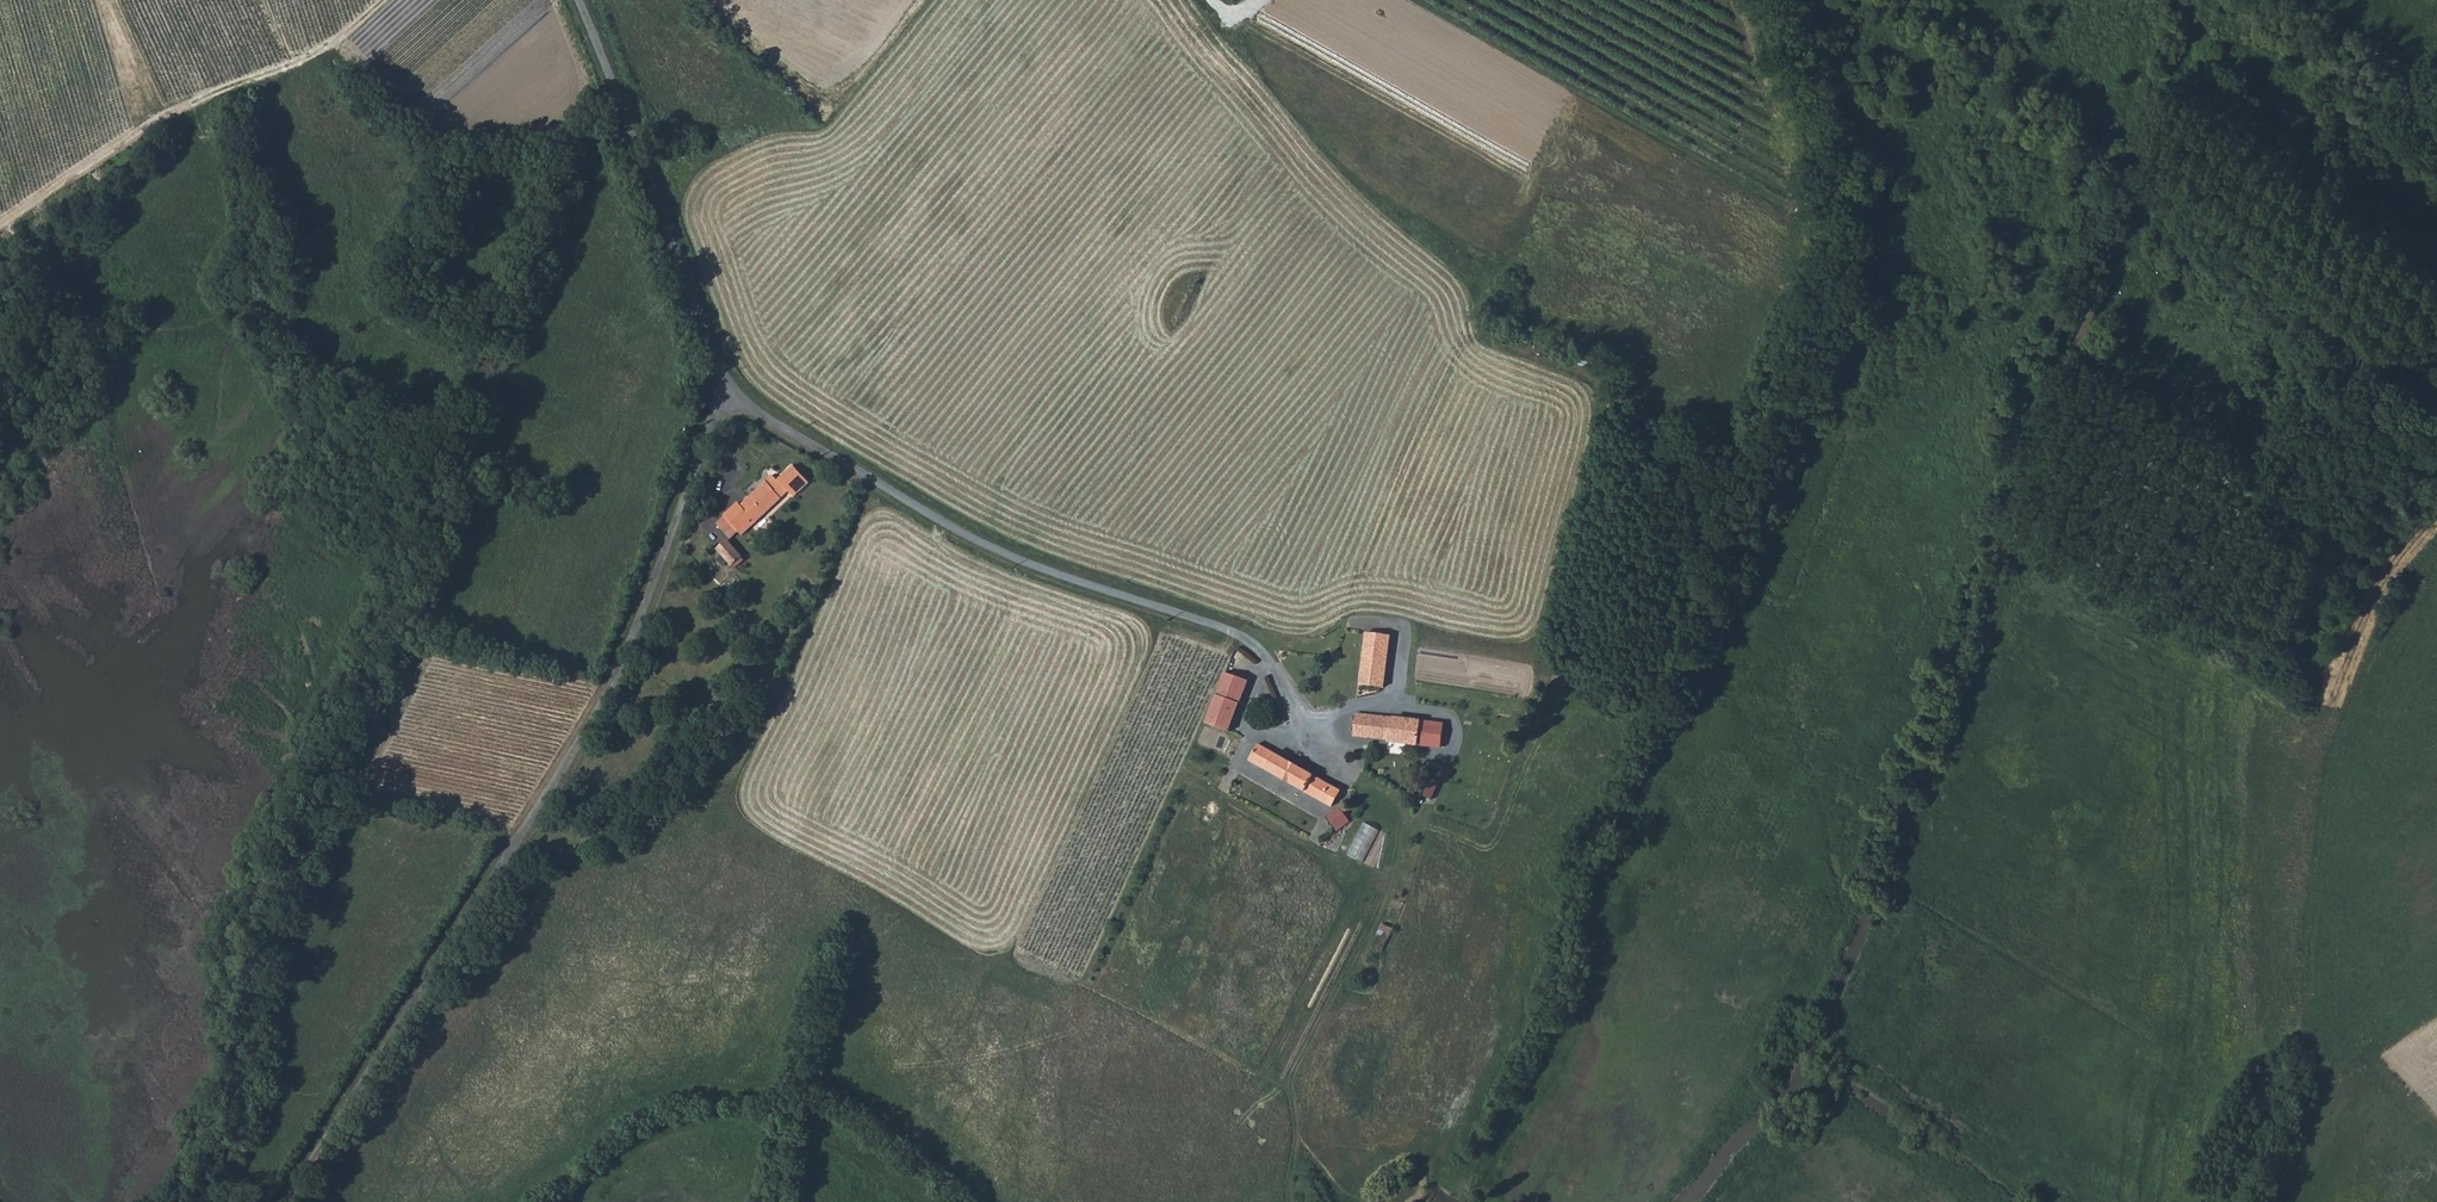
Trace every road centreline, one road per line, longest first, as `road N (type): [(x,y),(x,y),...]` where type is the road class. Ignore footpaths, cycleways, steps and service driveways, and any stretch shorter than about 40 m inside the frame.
road 1 (track): [(0,212),(167,109),(349,33),(384,0)]

